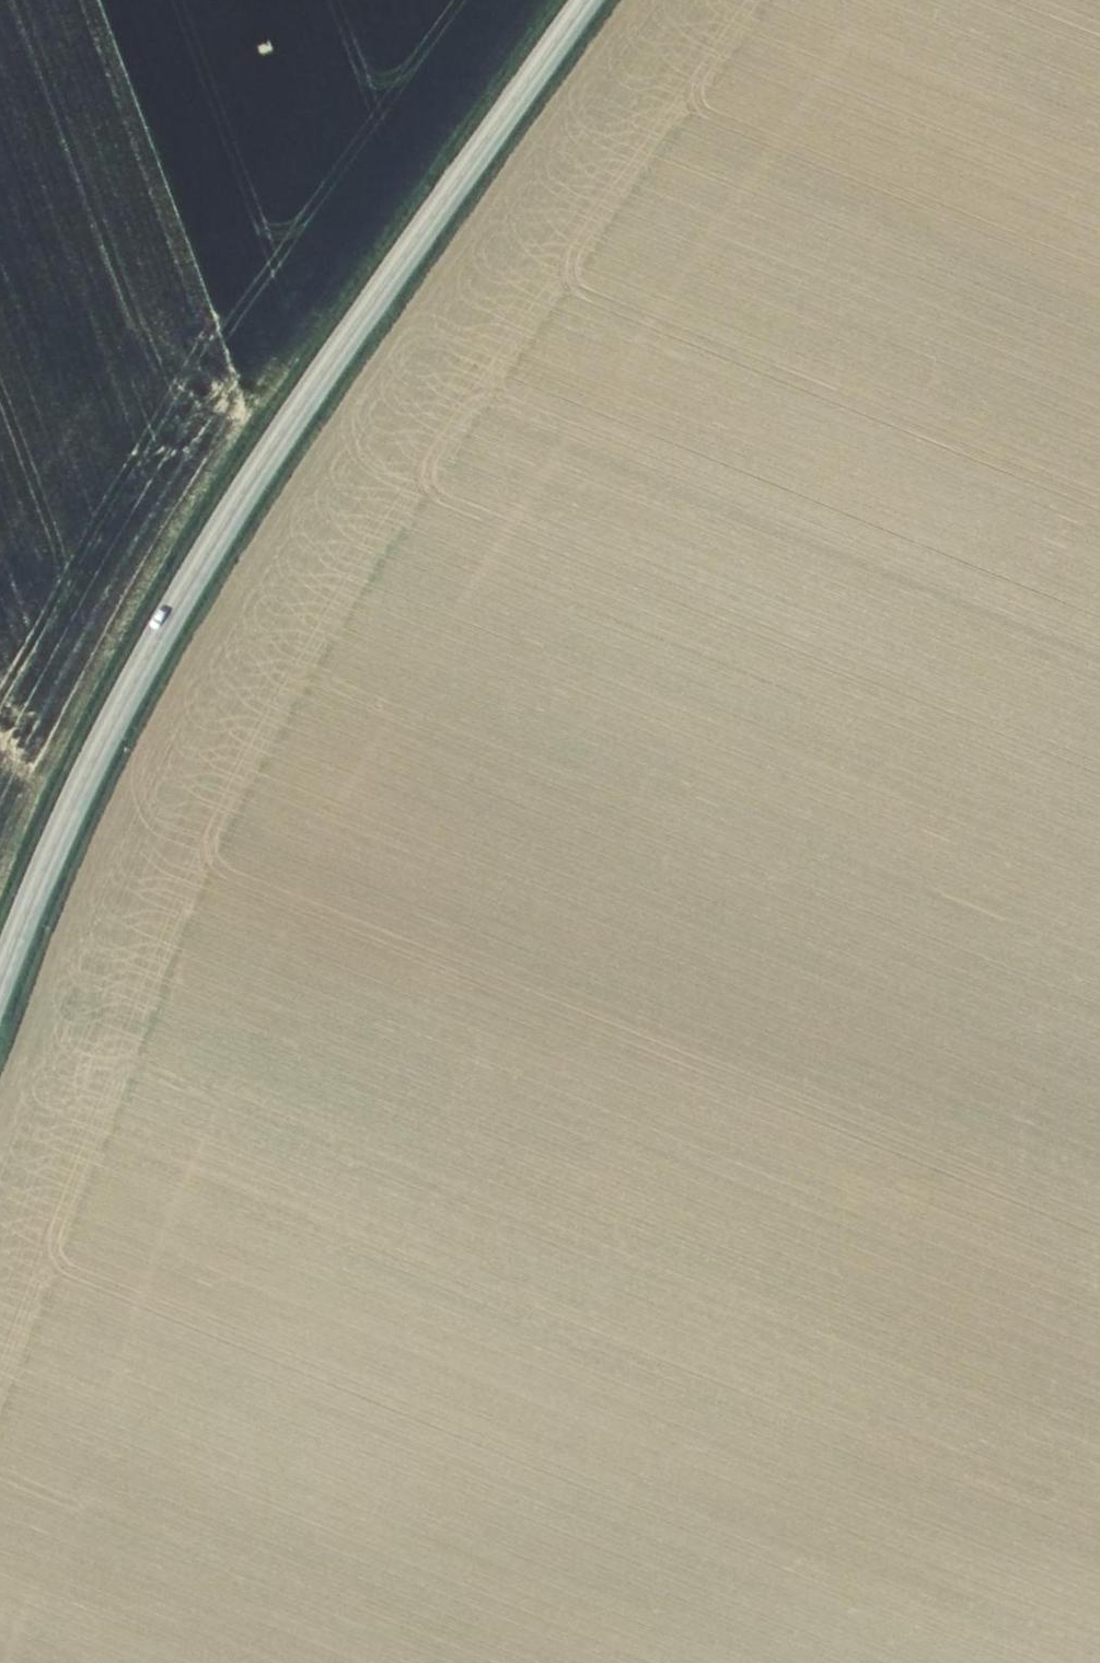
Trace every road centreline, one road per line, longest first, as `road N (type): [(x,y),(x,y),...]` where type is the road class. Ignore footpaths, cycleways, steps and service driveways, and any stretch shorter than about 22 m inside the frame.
road 1 (tertiary): [(586,0),(349,333),(209,547),(95,757),(0,975)]

